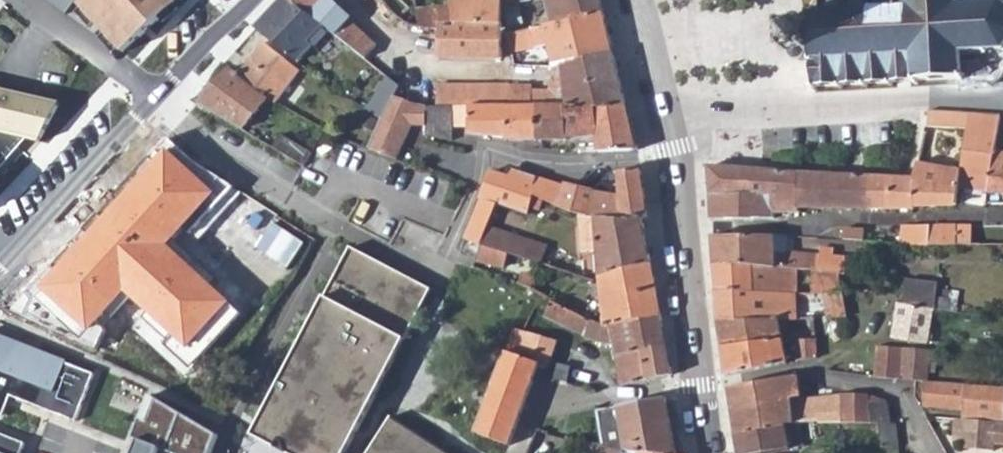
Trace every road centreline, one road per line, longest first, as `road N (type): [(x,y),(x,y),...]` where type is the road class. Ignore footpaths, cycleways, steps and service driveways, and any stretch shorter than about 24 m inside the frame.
road 1 (secondary): [(640,0),(687,227),(704,385)]
road 2 (residential): [(244,0),(0,281)]
road 3 (residential): [(704,385),(545,398),(529,423)]

